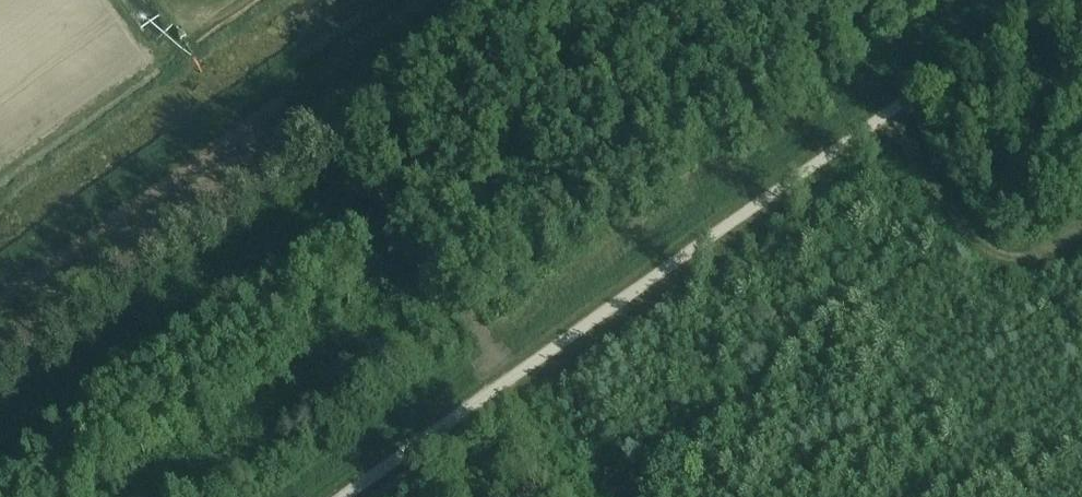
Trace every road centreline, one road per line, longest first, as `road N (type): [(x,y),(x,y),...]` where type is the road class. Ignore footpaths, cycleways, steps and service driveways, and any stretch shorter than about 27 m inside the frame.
road 1 (track): [(1040,0),(344,496)]
road 2 (track): [(0,300),(420,0)]
road 3 (track): [(1081,226),(1049,249),(1007,260),(974,243),(882,115)]

